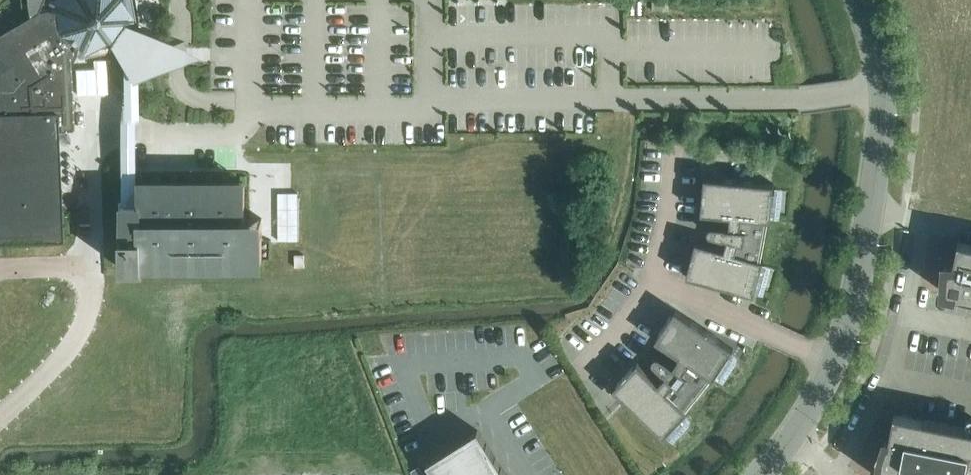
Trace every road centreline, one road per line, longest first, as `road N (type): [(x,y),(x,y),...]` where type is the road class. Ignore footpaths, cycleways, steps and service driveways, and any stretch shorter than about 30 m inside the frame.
road 1 (unclassified): [(884,86),(854,306),(829,377),(764,474)]
road 2 (residential): [(642,98),(801,97),(884,86)]

